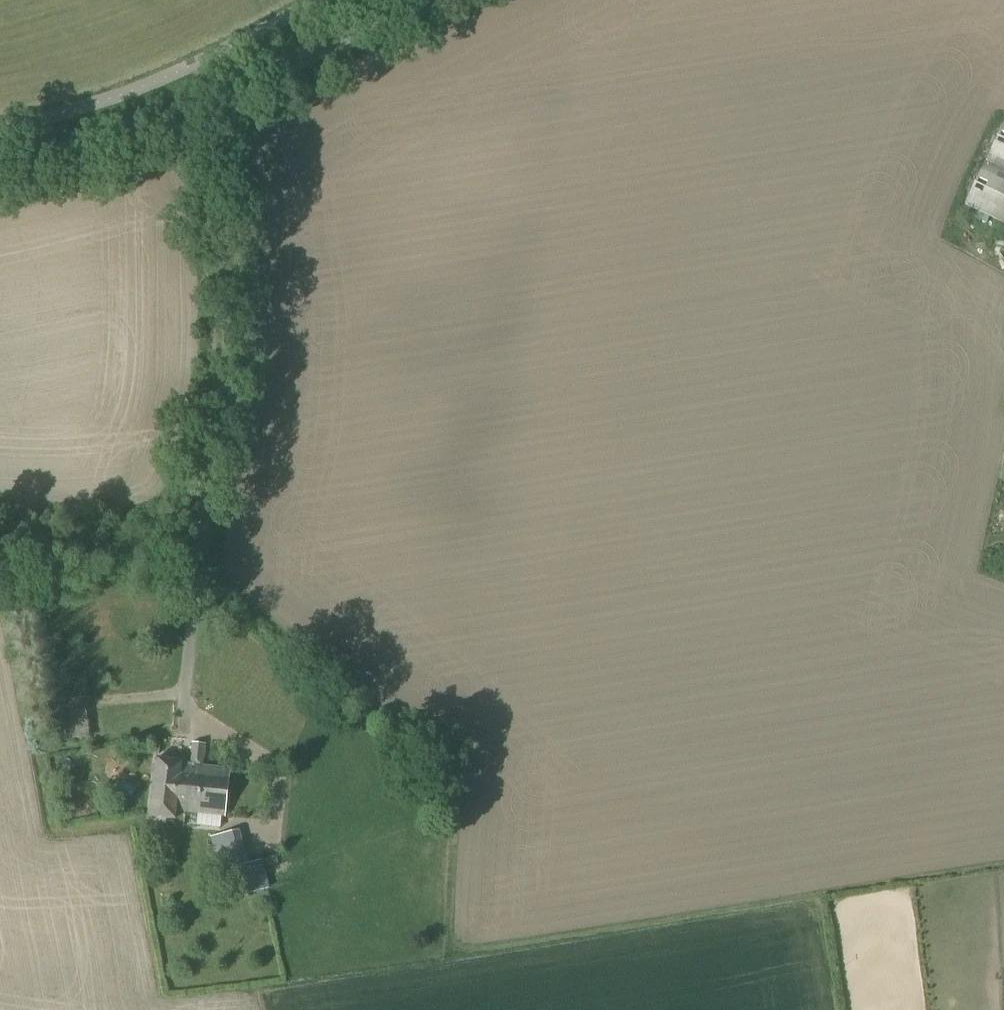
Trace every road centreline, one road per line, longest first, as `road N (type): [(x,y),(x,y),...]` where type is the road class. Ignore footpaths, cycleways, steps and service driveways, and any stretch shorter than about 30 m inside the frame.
road 1 (secondary): [(0,170),(158,126),(408,0)]

